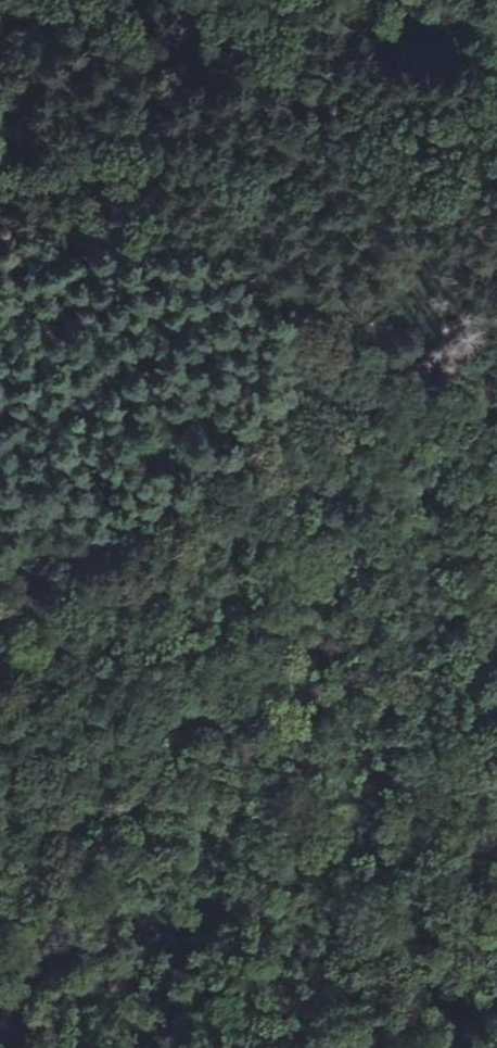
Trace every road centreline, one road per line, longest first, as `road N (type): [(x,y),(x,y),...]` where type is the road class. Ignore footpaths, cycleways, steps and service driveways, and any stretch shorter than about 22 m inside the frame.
road 1 (track): [(278,0),(296,13),(390,23),(496,56)]

